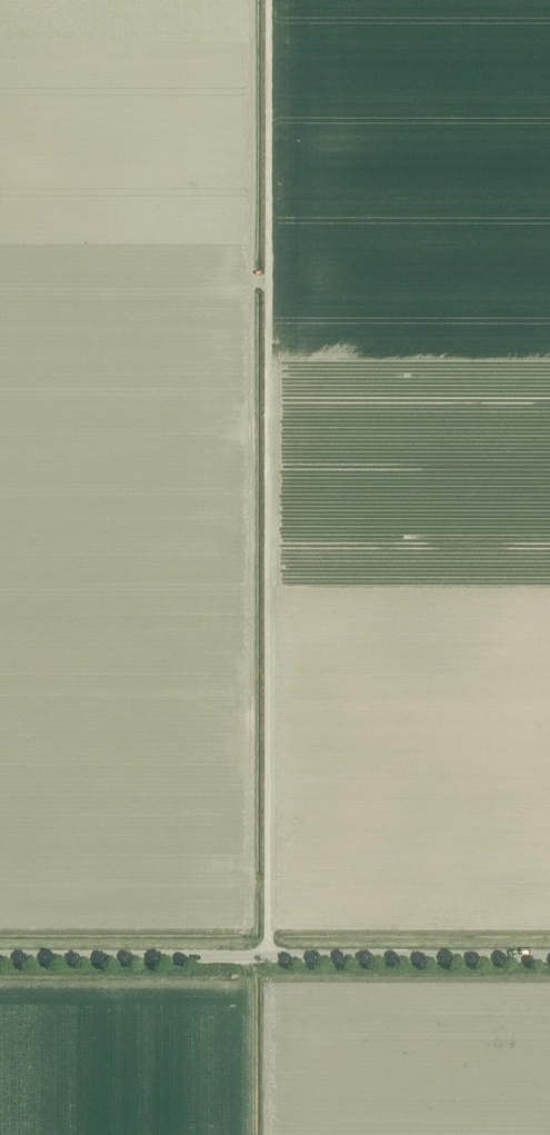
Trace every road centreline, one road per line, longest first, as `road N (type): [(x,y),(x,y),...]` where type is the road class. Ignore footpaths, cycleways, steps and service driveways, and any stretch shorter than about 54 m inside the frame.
road 1 (unclassified): [(549,956),(0,956)]

